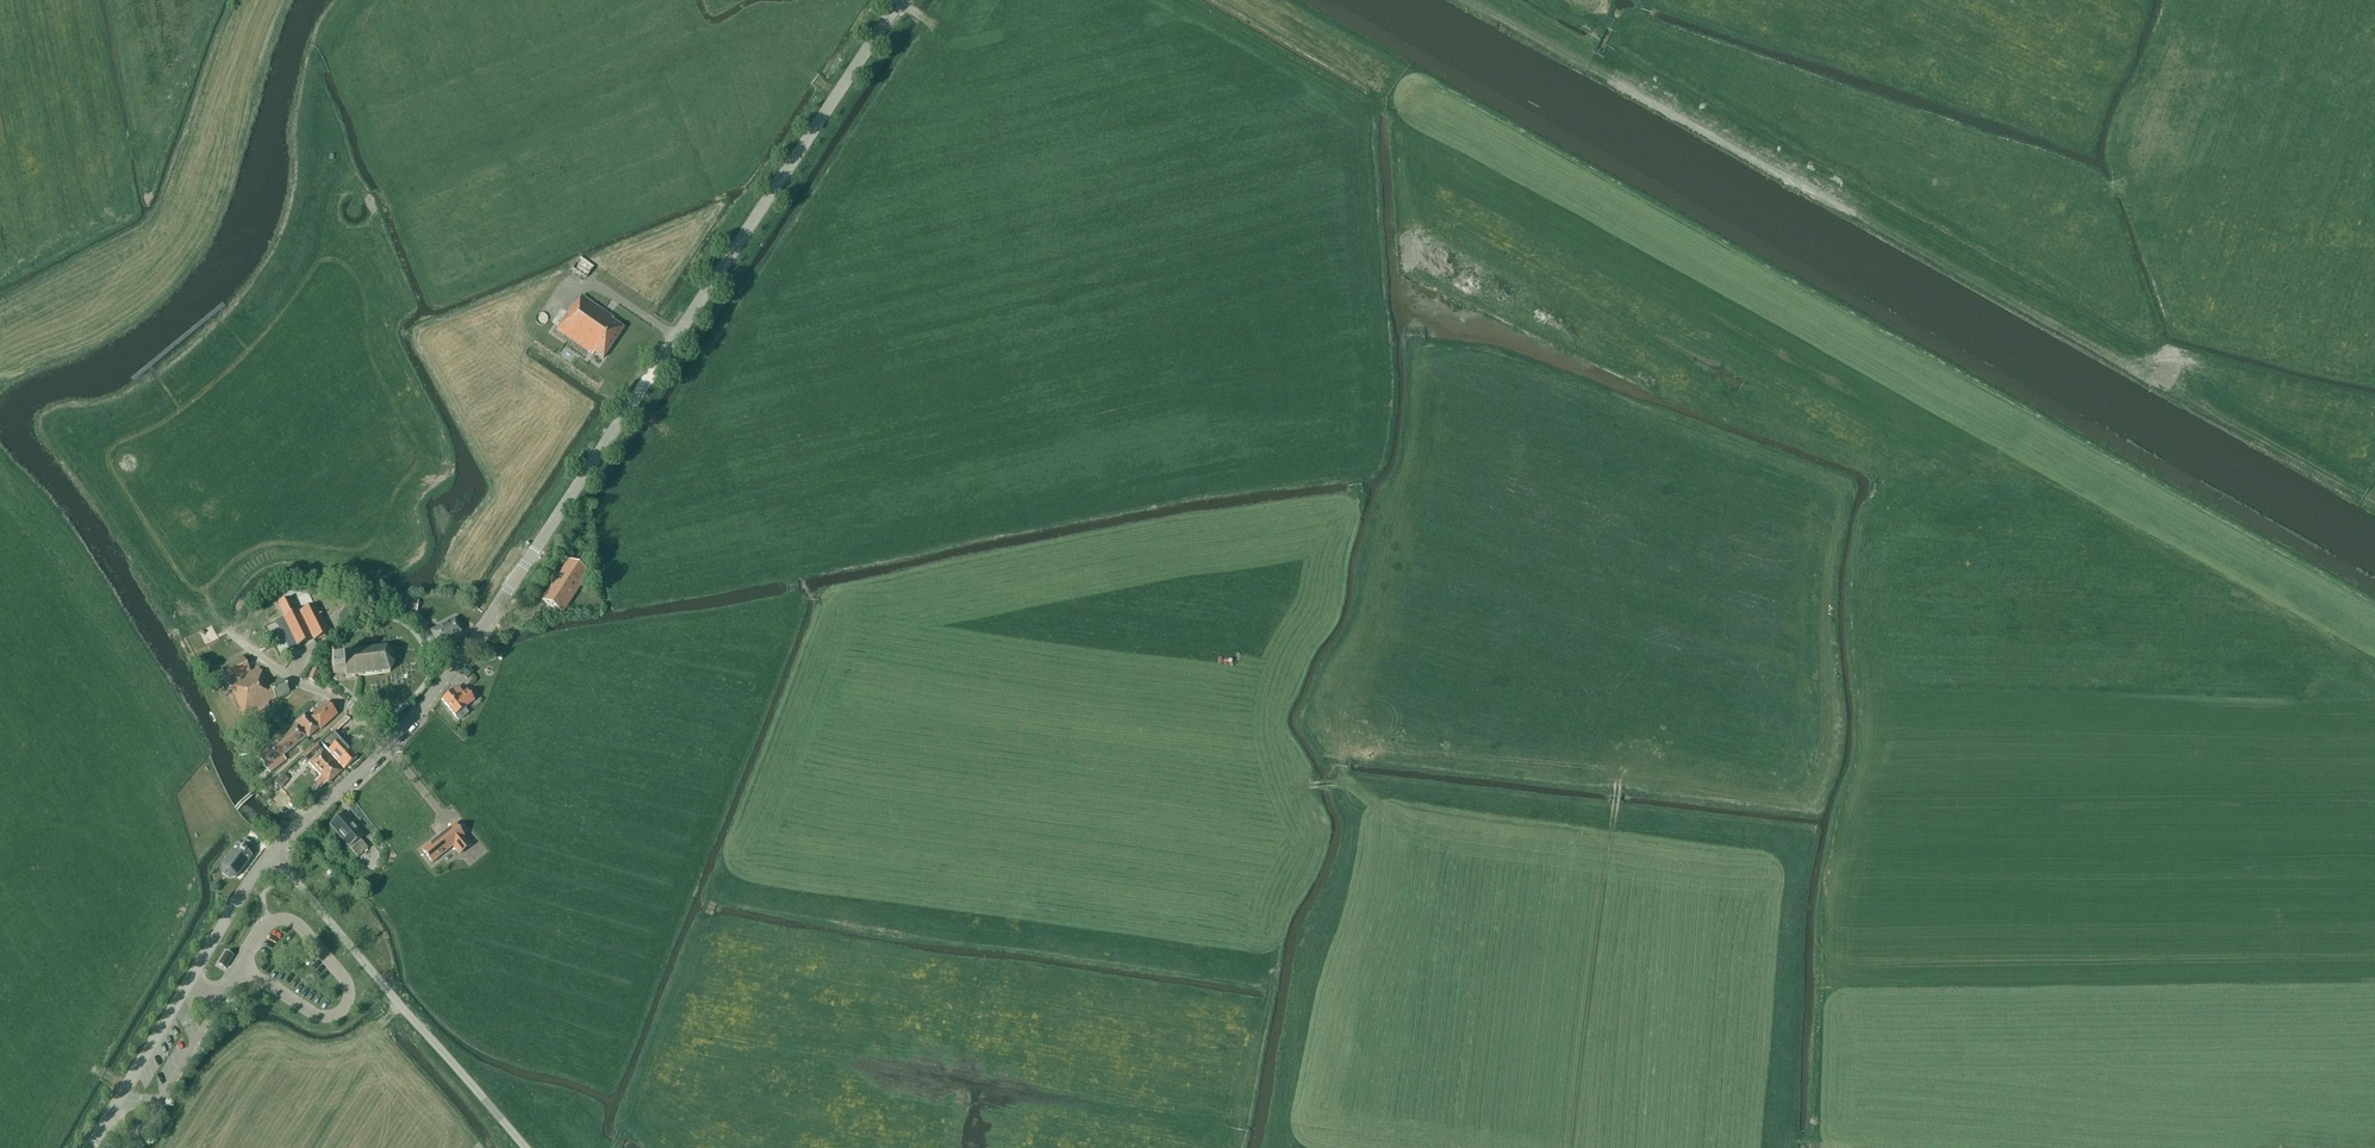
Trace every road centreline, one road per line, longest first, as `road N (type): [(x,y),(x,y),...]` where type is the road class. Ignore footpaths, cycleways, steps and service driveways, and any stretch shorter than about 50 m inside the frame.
road 1 (tertiary): [(270,854),(387,748),(465,652),(900,0)]
road 2 (unclassified): [(526,1147),(270,854)]
road 3 (tertiary): [(91,1147),(270,854)]

